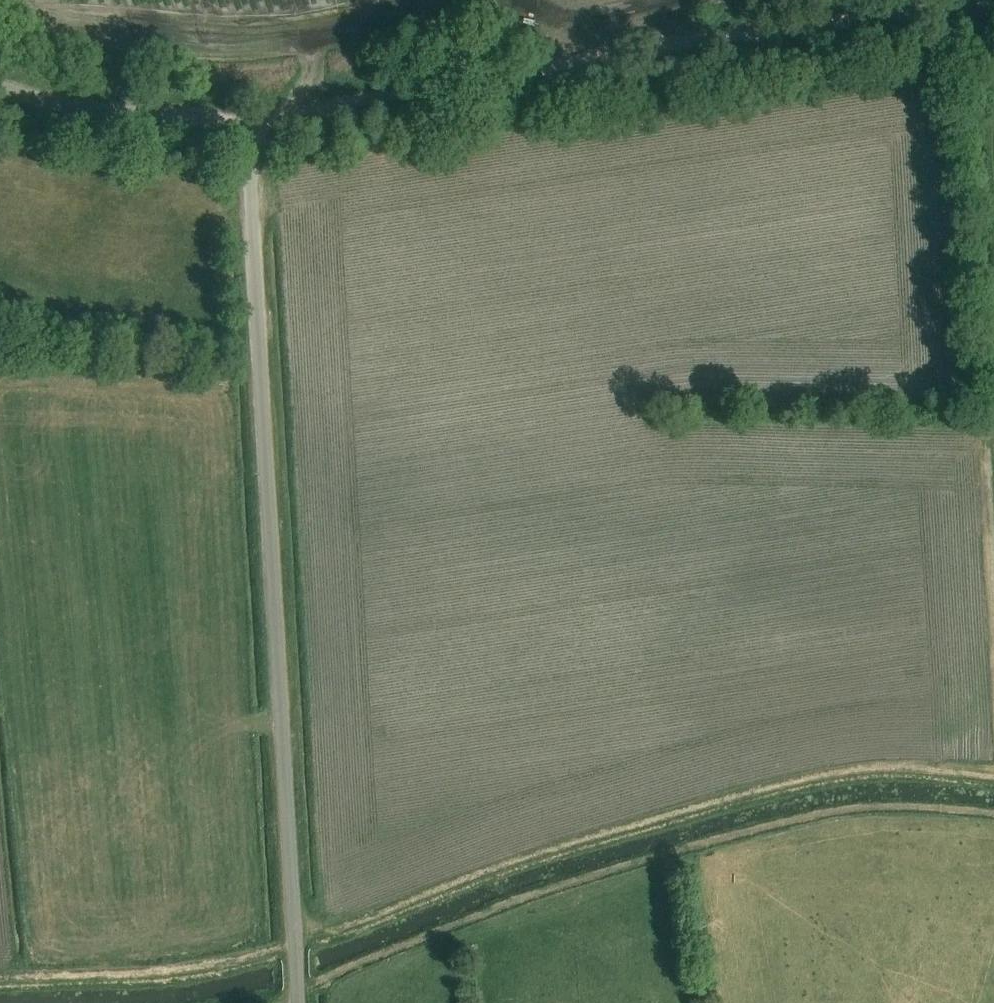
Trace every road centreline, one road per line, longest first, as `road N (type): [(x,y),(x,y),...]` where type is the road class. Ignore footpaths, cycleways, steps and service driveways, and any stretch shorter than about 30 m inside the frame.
road 1 (unclassified): [(298,1002),(248,146),(236,126),(53,102),(0,86)]
road 2 (track): [(991,0),(754,30),(236,126)]

